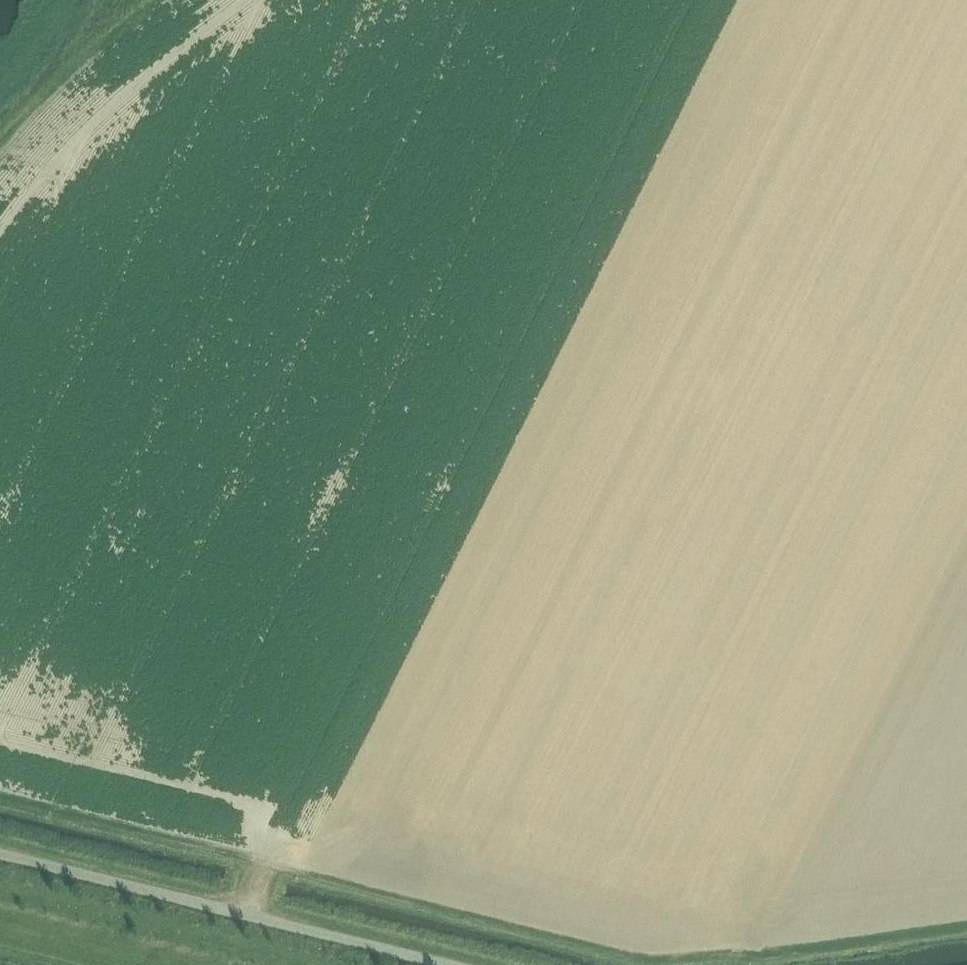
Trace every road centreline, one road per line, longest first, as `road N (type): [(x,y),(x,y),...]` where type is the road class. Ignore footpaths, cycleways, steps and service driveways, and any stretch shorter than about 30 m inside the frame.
road 1 (unclassified): [(411,964),(0,856)]

